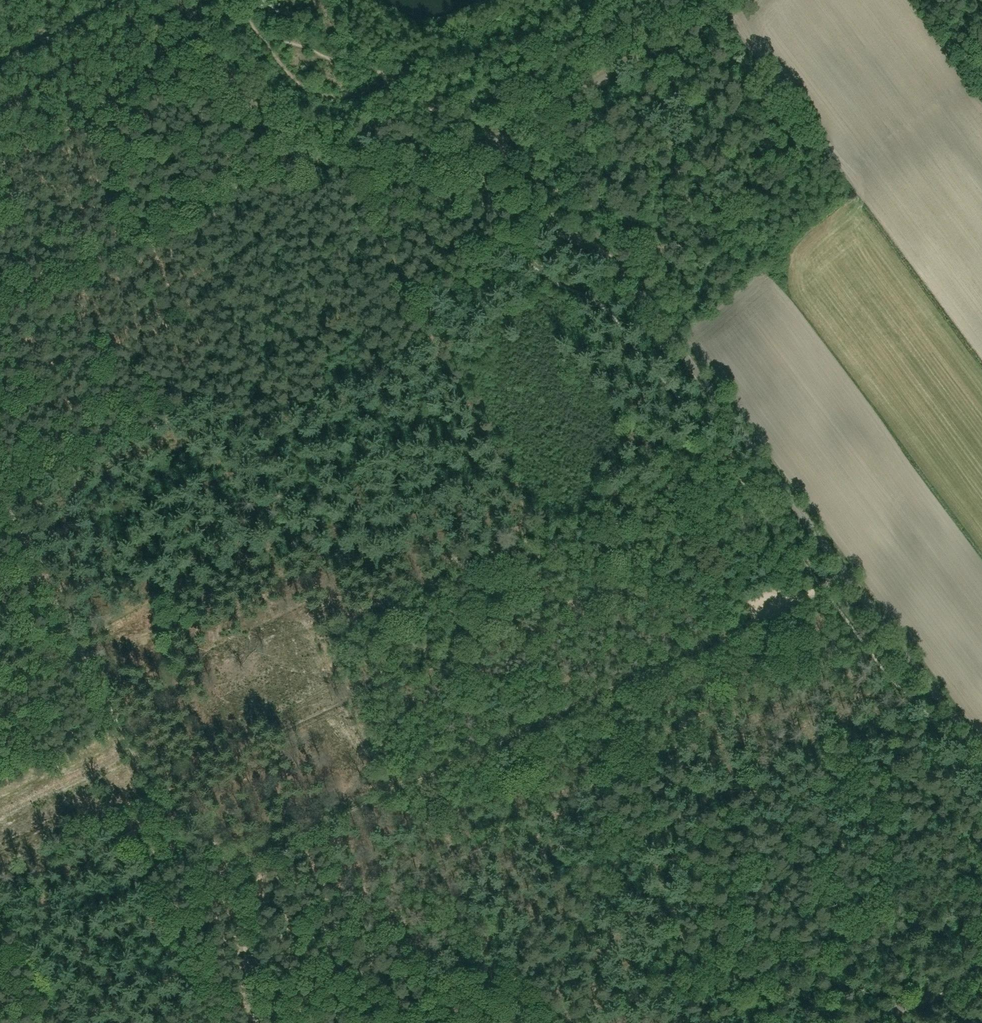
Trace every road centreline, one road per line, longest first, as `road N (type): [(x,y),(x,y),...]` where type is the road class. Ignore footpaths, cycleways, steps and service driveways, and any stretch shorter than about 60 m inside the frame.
road 1 (track): [(396,791),(326,651),(327,631),(467,562),(514,534),(517,517),(331,162)]
road 2 (unclassified): [(981,754),(624,272),(555,228),(493,205)]
road 3 (track): [(396,791),(844,571)]
road 4 (track): [(0,500),(132,756),(233,866)]
road 5 (track): [(70,637),(284,537),(351,551),(404,542),(467,562)]
road 6 (unclassified): [(183,0),(220,68),(284,138),(396,180)]
road 7 (track): [(0,1006),(233,866)]
road 8 (unclassified): [(501,135),(734,0)]
road 9 (track): [(233,866),(396,791)]
road 10 (track): [(233,866),(253,1022)]
road 11 (unclassified): [(870,1022),(981,968)]

